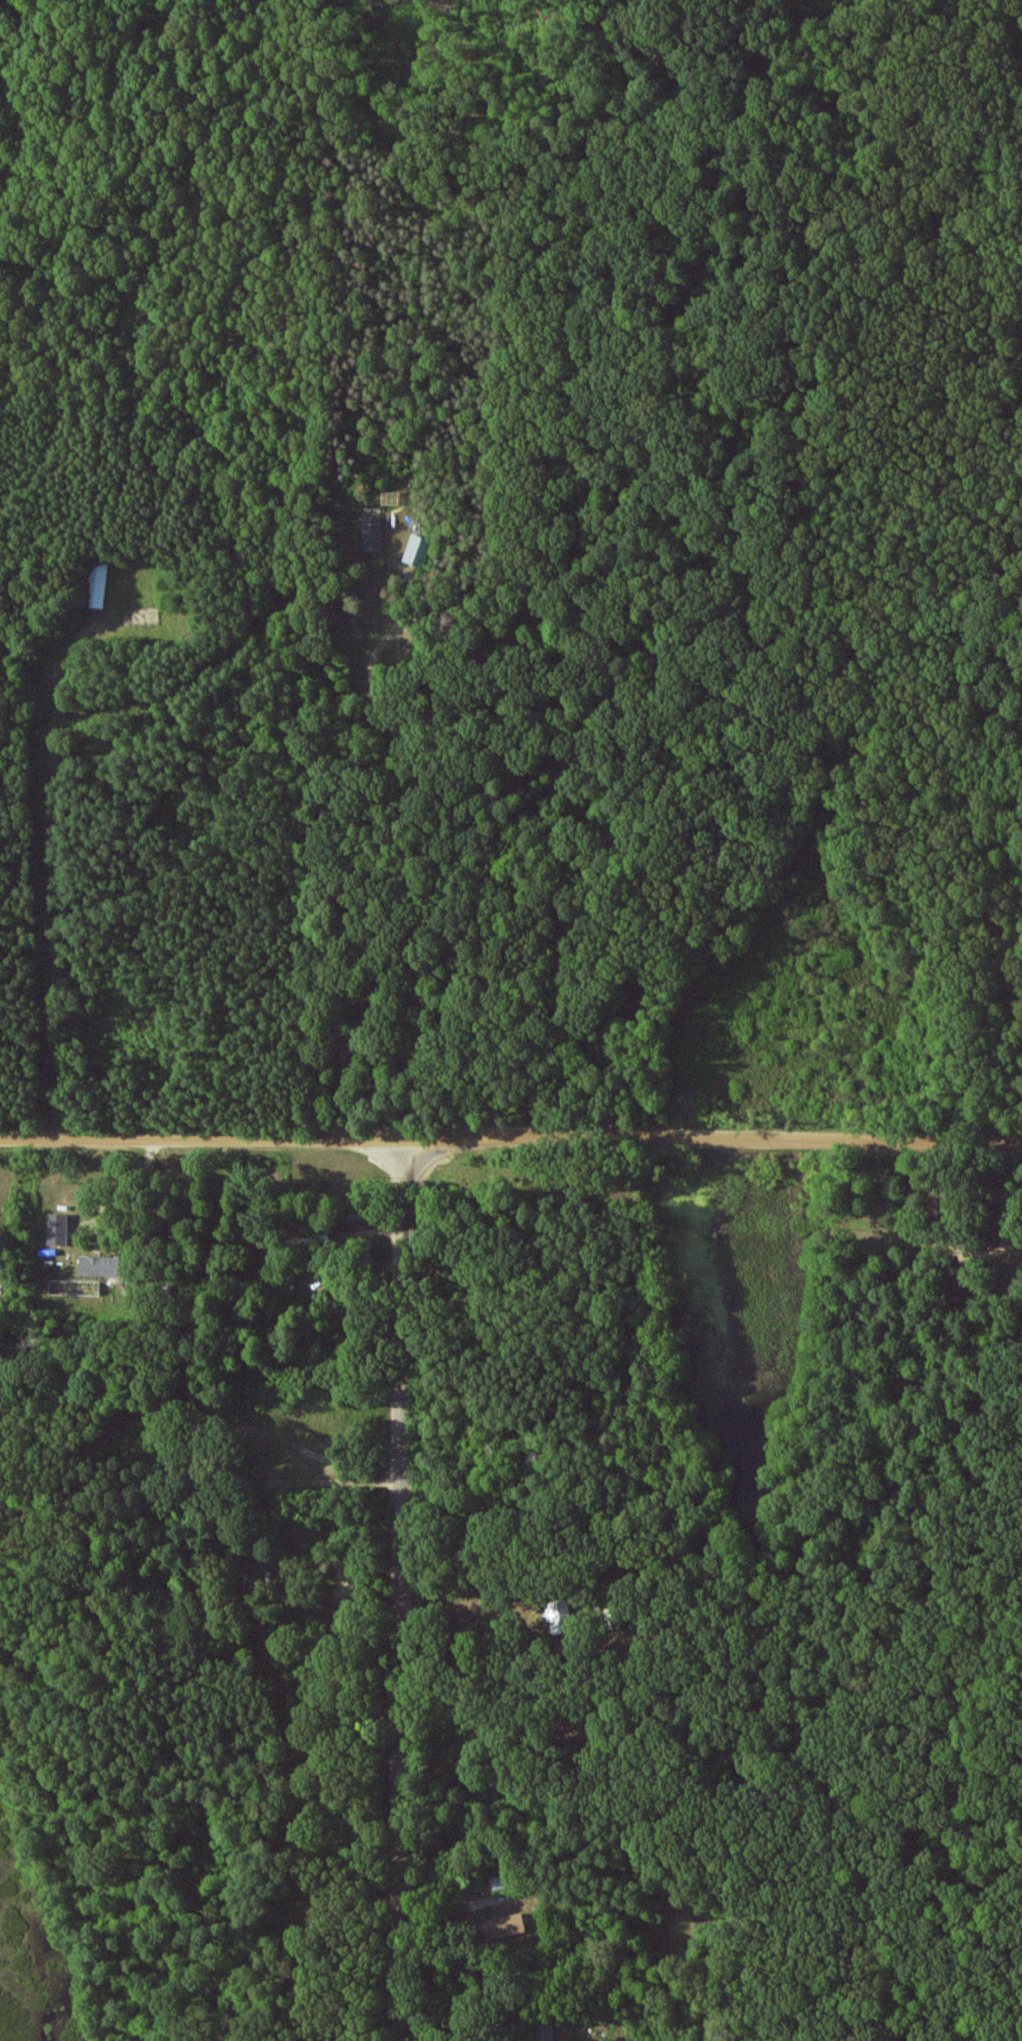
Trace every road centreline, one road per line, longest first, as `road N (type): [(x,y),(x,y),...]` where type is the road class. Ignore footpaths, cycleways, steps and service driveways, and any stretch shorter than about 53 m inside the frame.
road 1 (residential): [(1021,1142),(0,1139)]
road 2 (residential): [(405,2040),(406,1137)]

